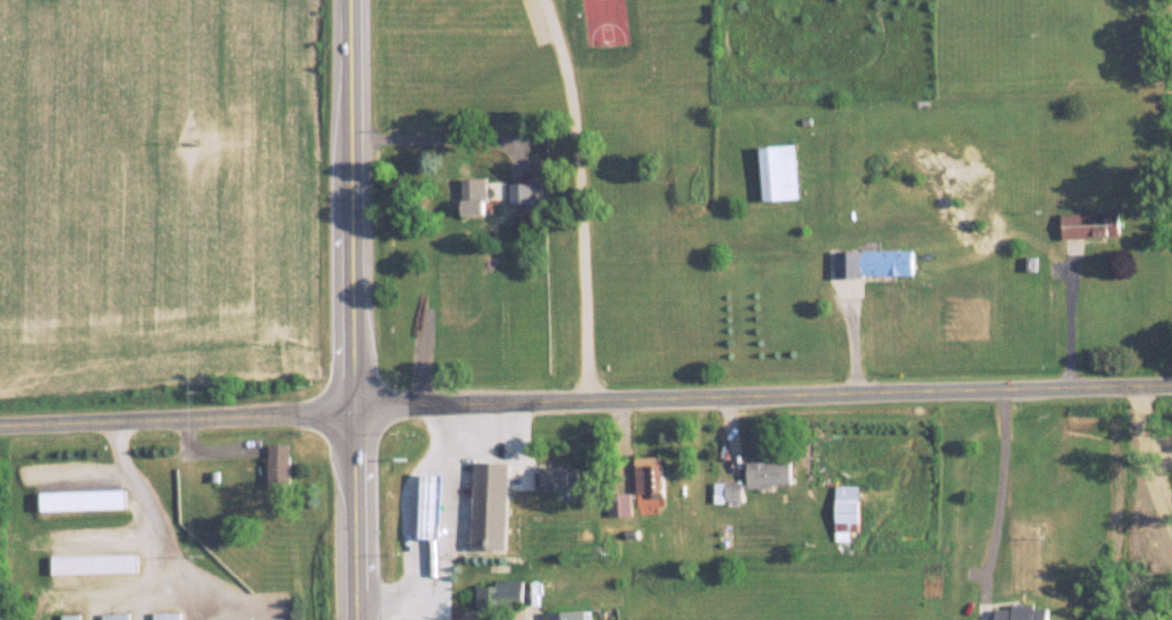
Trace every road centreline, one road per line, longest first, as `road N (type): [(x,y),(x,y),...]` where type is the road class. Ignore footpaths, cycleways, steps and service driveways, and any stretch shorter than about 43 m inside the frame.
road 1 (residential): [(1171,391),(0,430)]
road 2 (secondary): [(360,619),(354,0)]

